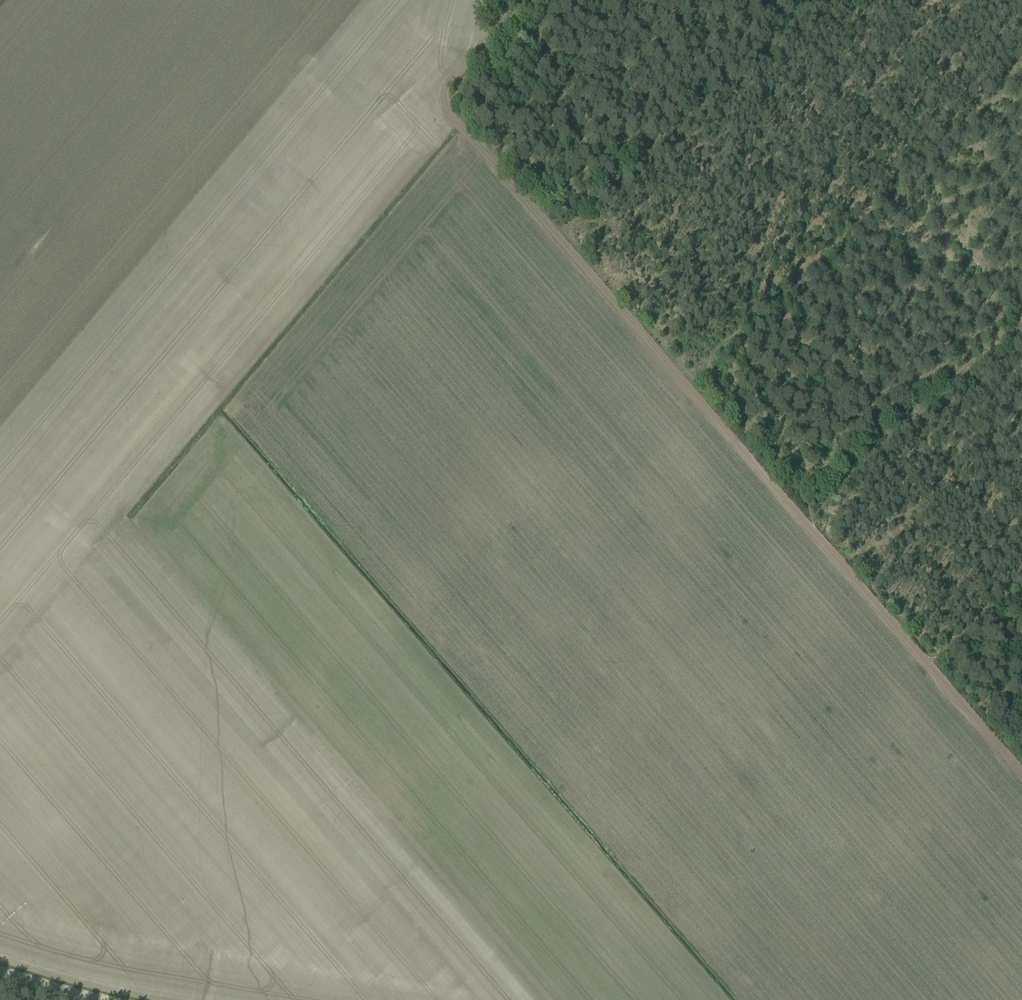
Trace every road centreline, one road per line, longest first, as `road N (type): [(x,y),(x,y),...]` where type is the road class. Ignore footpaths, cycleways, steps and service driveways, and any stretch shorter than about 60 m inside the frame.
road 1 (track): [(689,377),(1021,768)]

